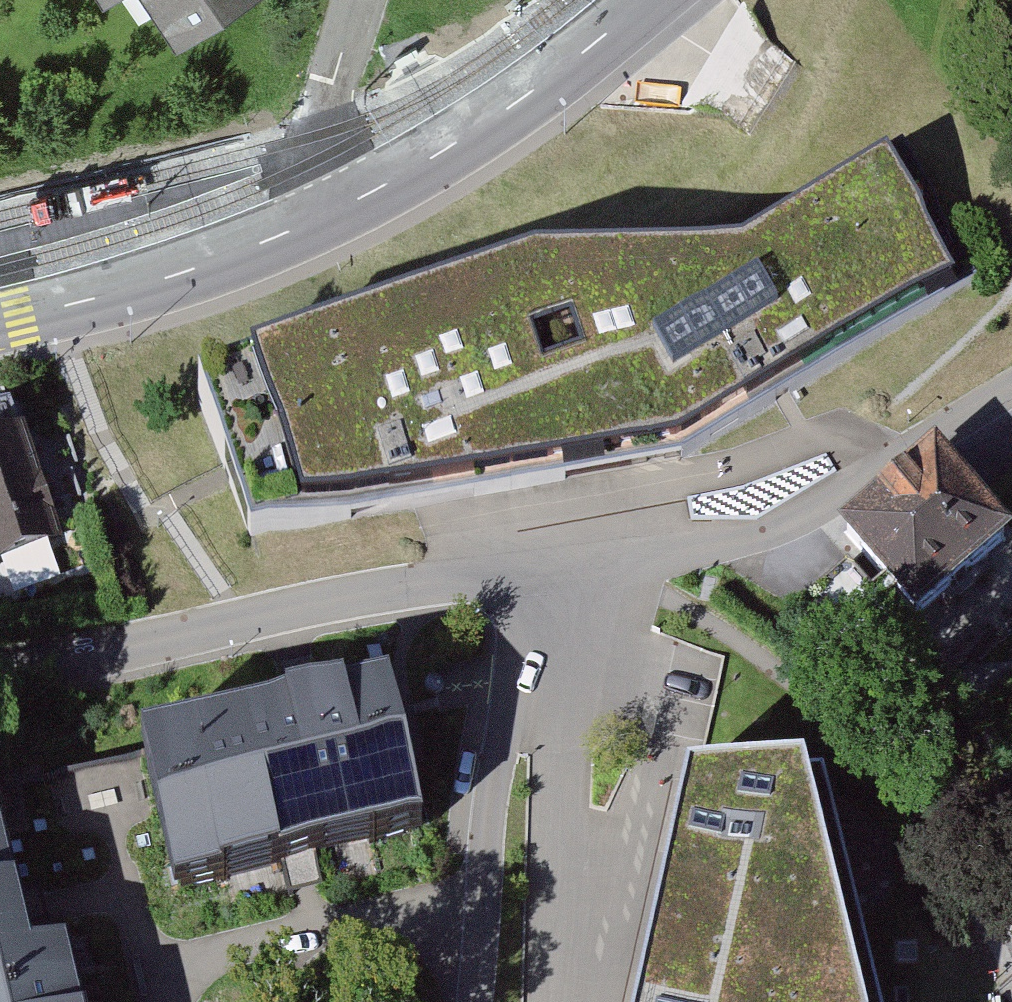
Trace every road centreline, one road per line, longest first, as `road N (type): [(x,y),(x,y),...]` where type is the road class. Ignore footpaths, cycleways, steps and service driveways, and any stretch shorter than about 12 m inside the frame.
road 1 (residential): [(0,674),(441,582),(540,572)]
road 2 (residential): [(540,572),(618,568),(773,534),(1011,389)]
road 3 (unclassified): [(540,572),(543,648),(501,745),(473,1001)]
road 4 (secondary): [(340,194),(180,268),(0,322)]
road 5 (secondary): [(637,0),(526,84),(340,194)]
road 6 (residential): [(340,194),(318,157),(315,131),(349,0)]

